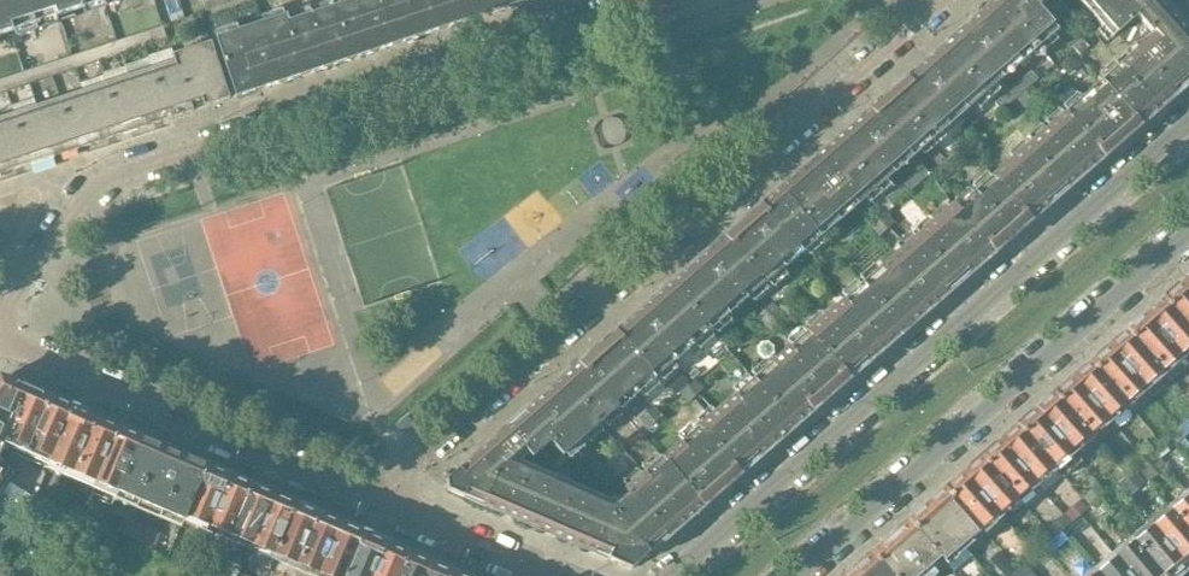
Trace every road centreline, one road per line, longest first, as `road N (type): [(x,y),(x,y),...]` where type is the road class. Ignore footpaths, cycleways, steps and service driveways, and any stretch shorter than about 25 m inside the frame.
road 1 (residential): [(664,0),(120,181),(73,215),(0,320)]
road 2 (residential): [(382,501),(414,462),(949,0)]
road 3 (residential): [(1188,124),(671,575)]
road 4 (residential): [(796,575),(1188,233)]
road 5 (residential): [(382,501),(0,343)]
road 6 (residential): [(543,575),(382,501)]

